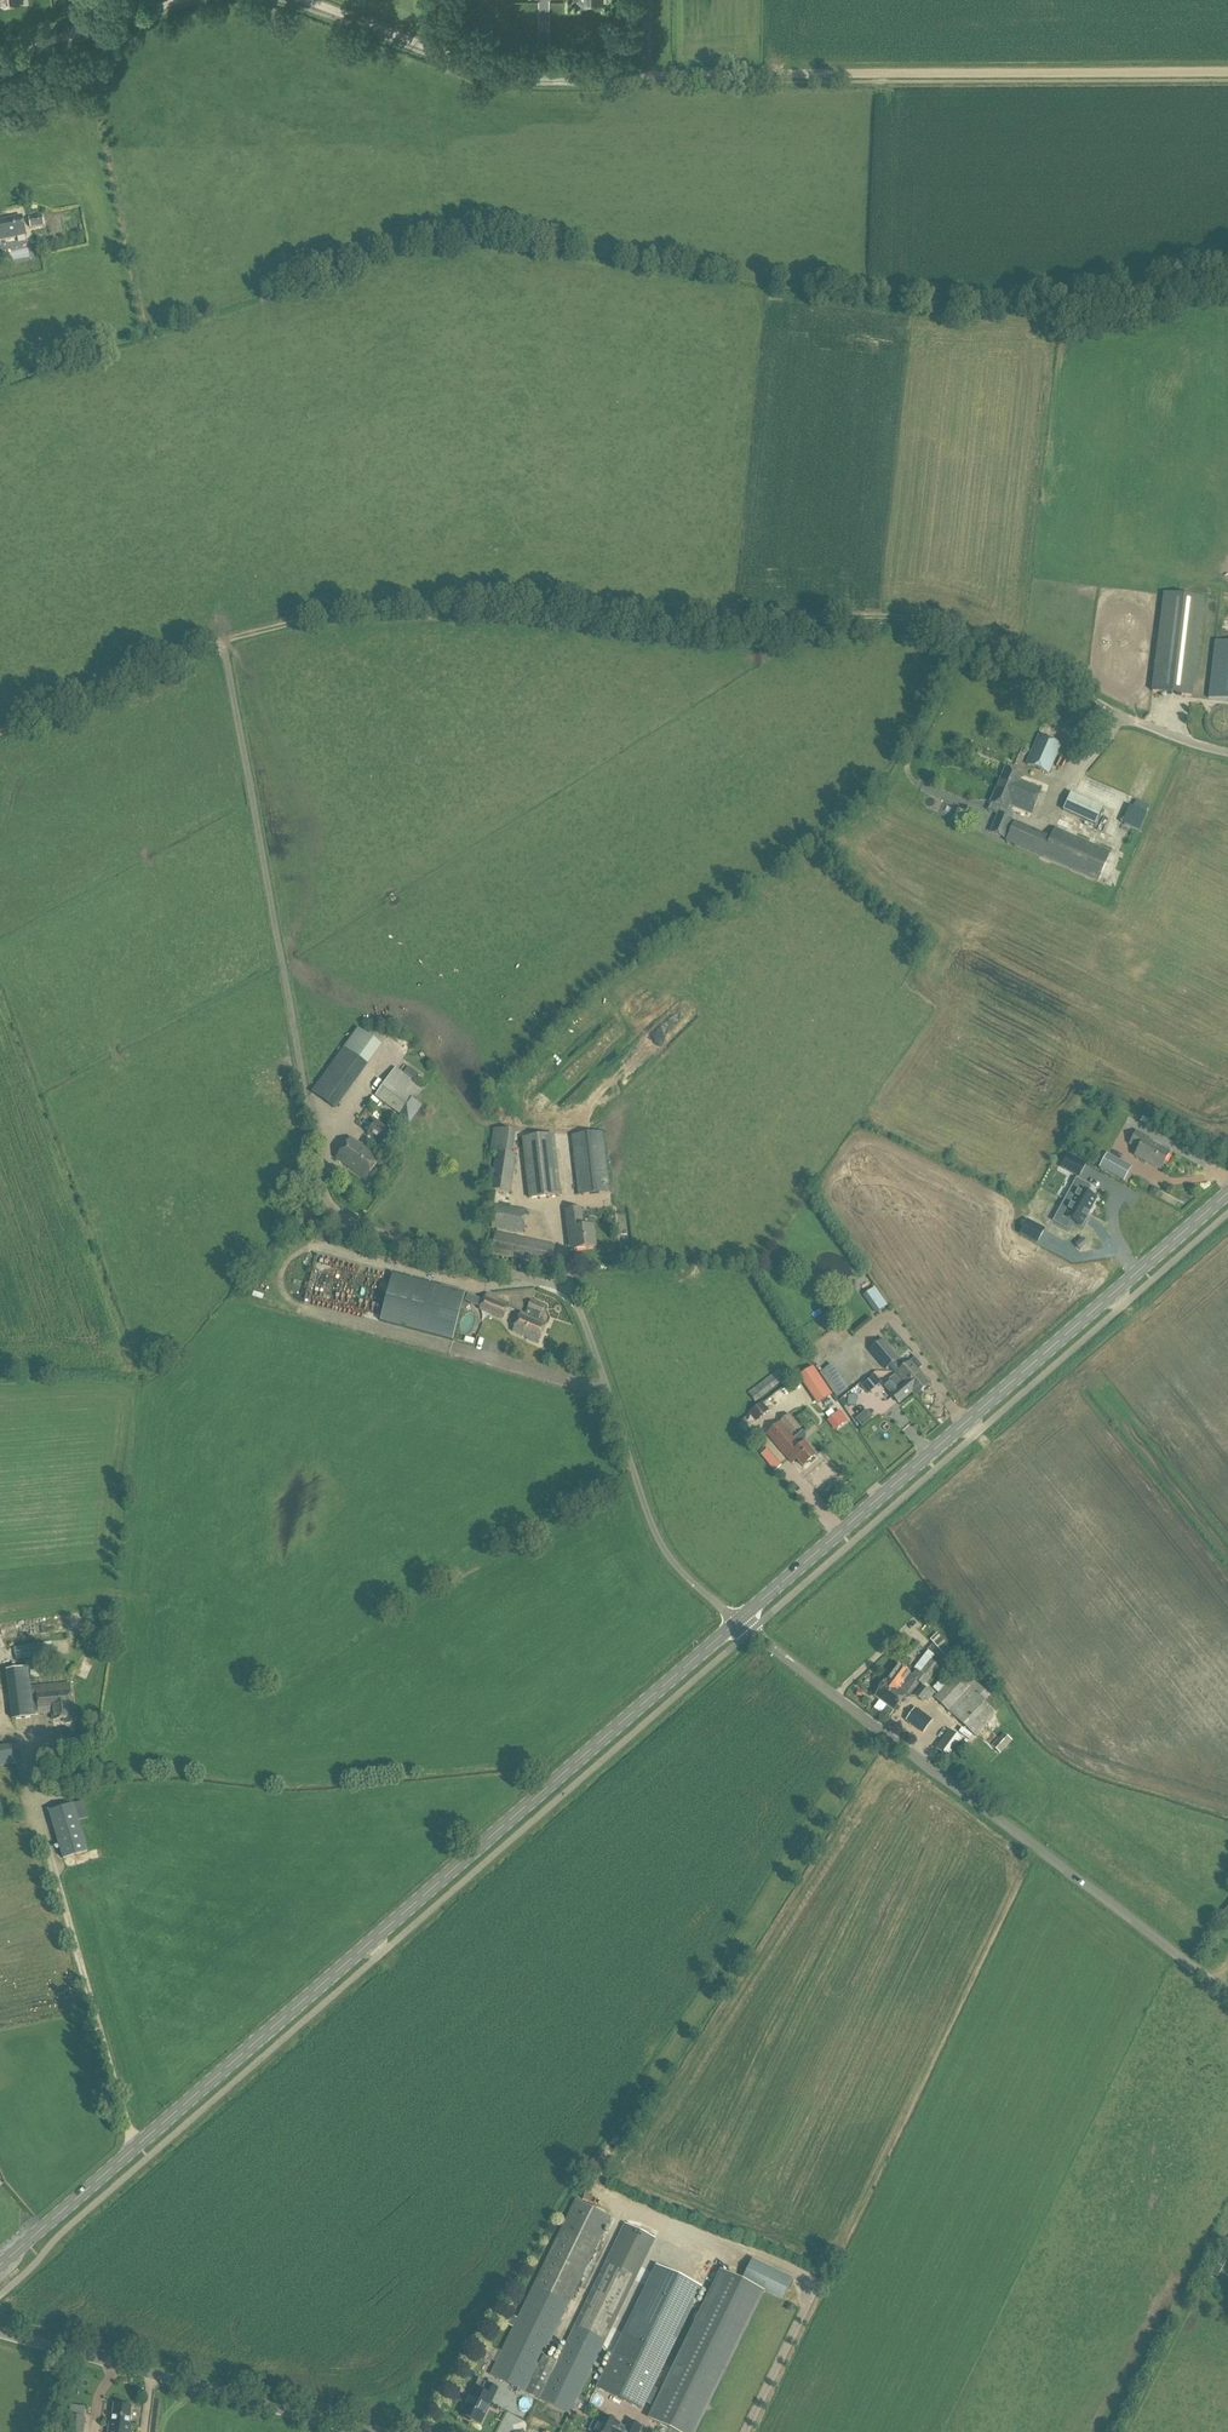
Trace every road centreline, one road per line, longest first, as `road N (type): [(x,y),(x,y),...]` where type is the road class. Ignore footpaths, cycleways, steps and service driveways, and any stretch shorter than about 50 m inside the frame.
road 1 (tertiary): [(0,2266),(739,1621)]
road 2 (track): [(1227,73),(512,73),(303,0)]
road 3 (track): [(222,640),(398,608),(927,620),(1019,645),(1121,715)]
road 4 (tertiary): [(739,1621),(1227,1193)]
road 5 (unclassified): [(739,1621),(1227,1995)]
road 6 (unclassified): [(359,2431),(0,2331)]
road 7 (track): [(0,733),(222,640)]

